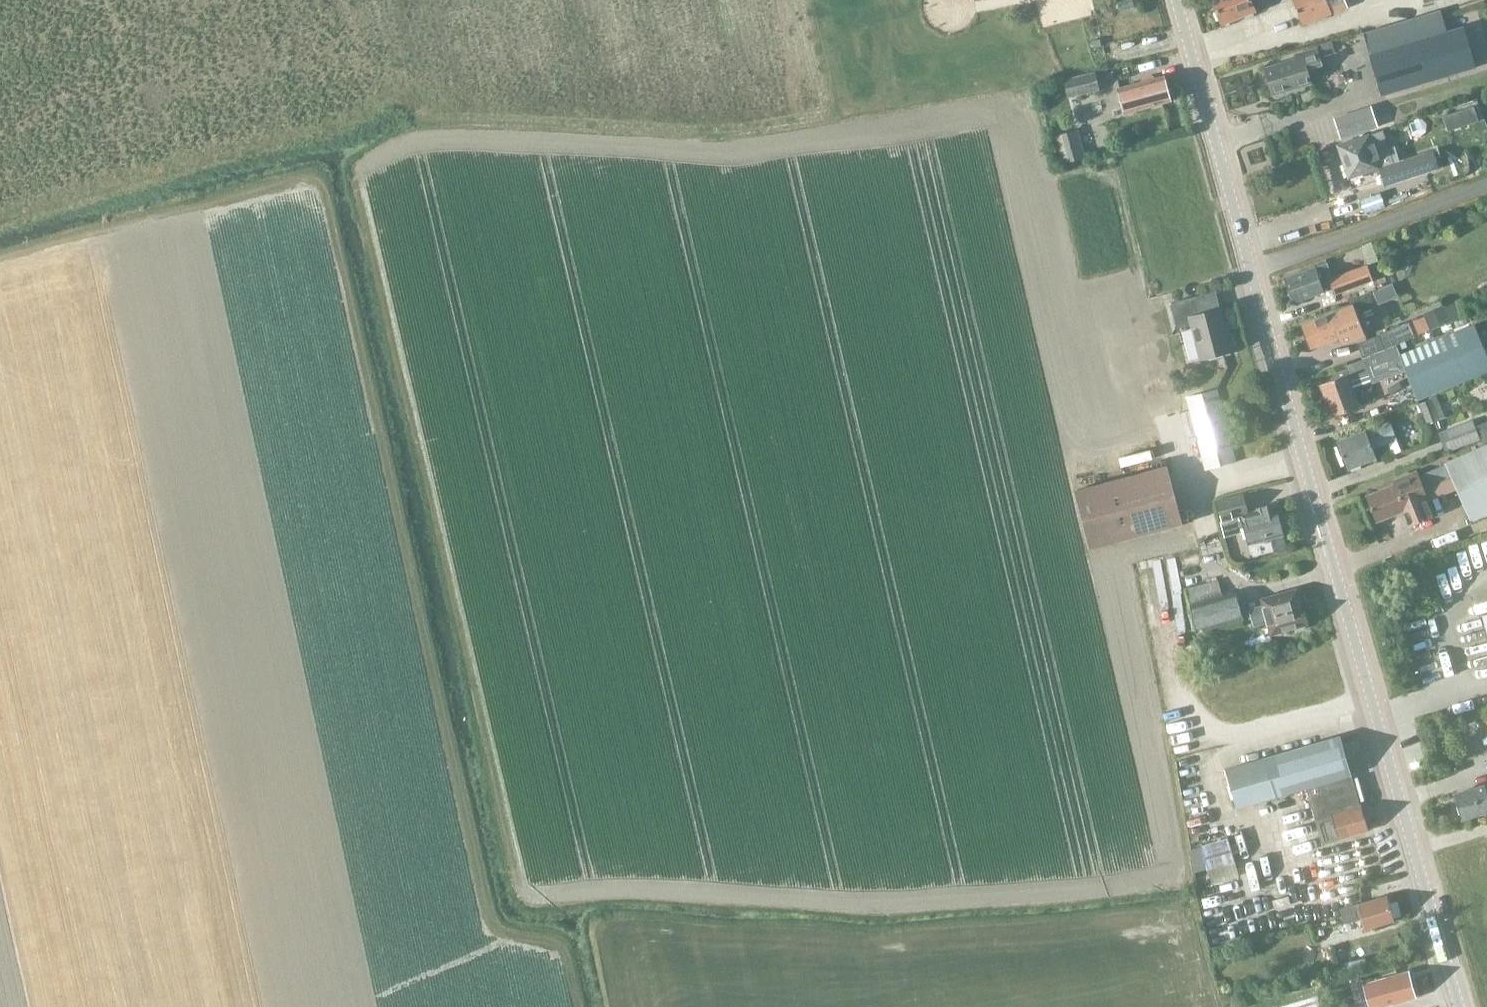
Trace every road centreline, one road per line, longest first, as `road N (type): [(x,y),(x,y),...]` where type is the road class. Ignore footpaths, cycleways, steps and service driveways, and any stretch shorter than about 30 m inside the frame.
road 1 (tertiary): [(1459,1006),(1180,0)]

